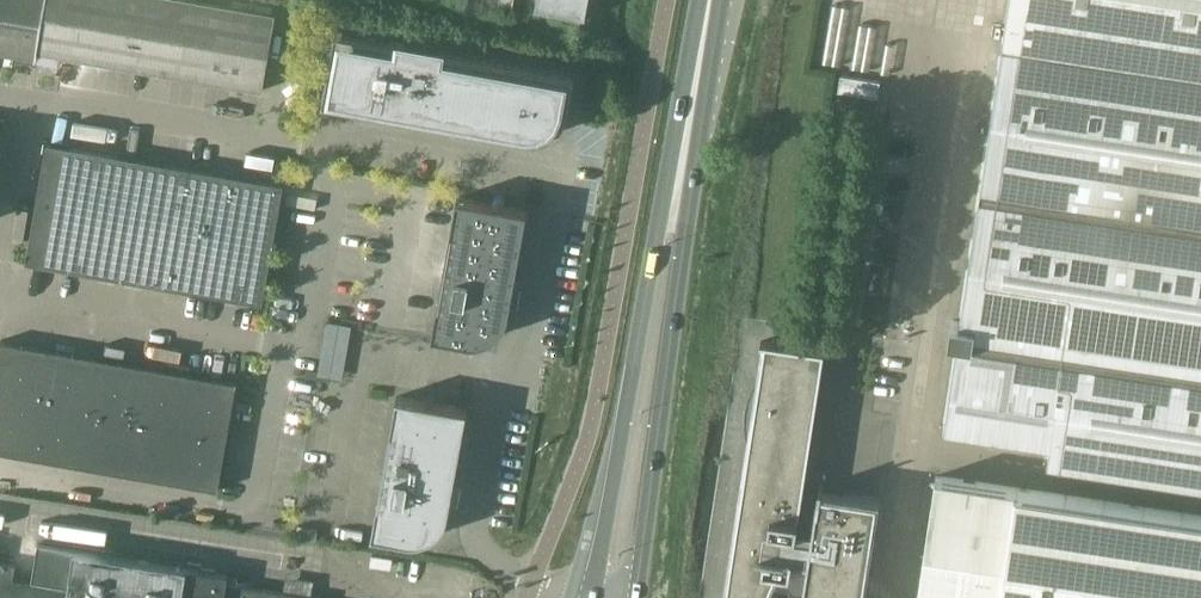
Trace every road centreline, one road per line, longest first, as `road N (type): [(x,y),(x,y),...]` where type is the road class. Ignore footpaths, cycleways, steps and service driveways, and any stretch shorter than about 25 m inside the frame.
road 1 (primary): [(687,134),(651,264),(594,597)]
road 2 (primary): [(635,597),(679,264),(687,134)]
road 3 (primary): [(687,134),(710,0)]

